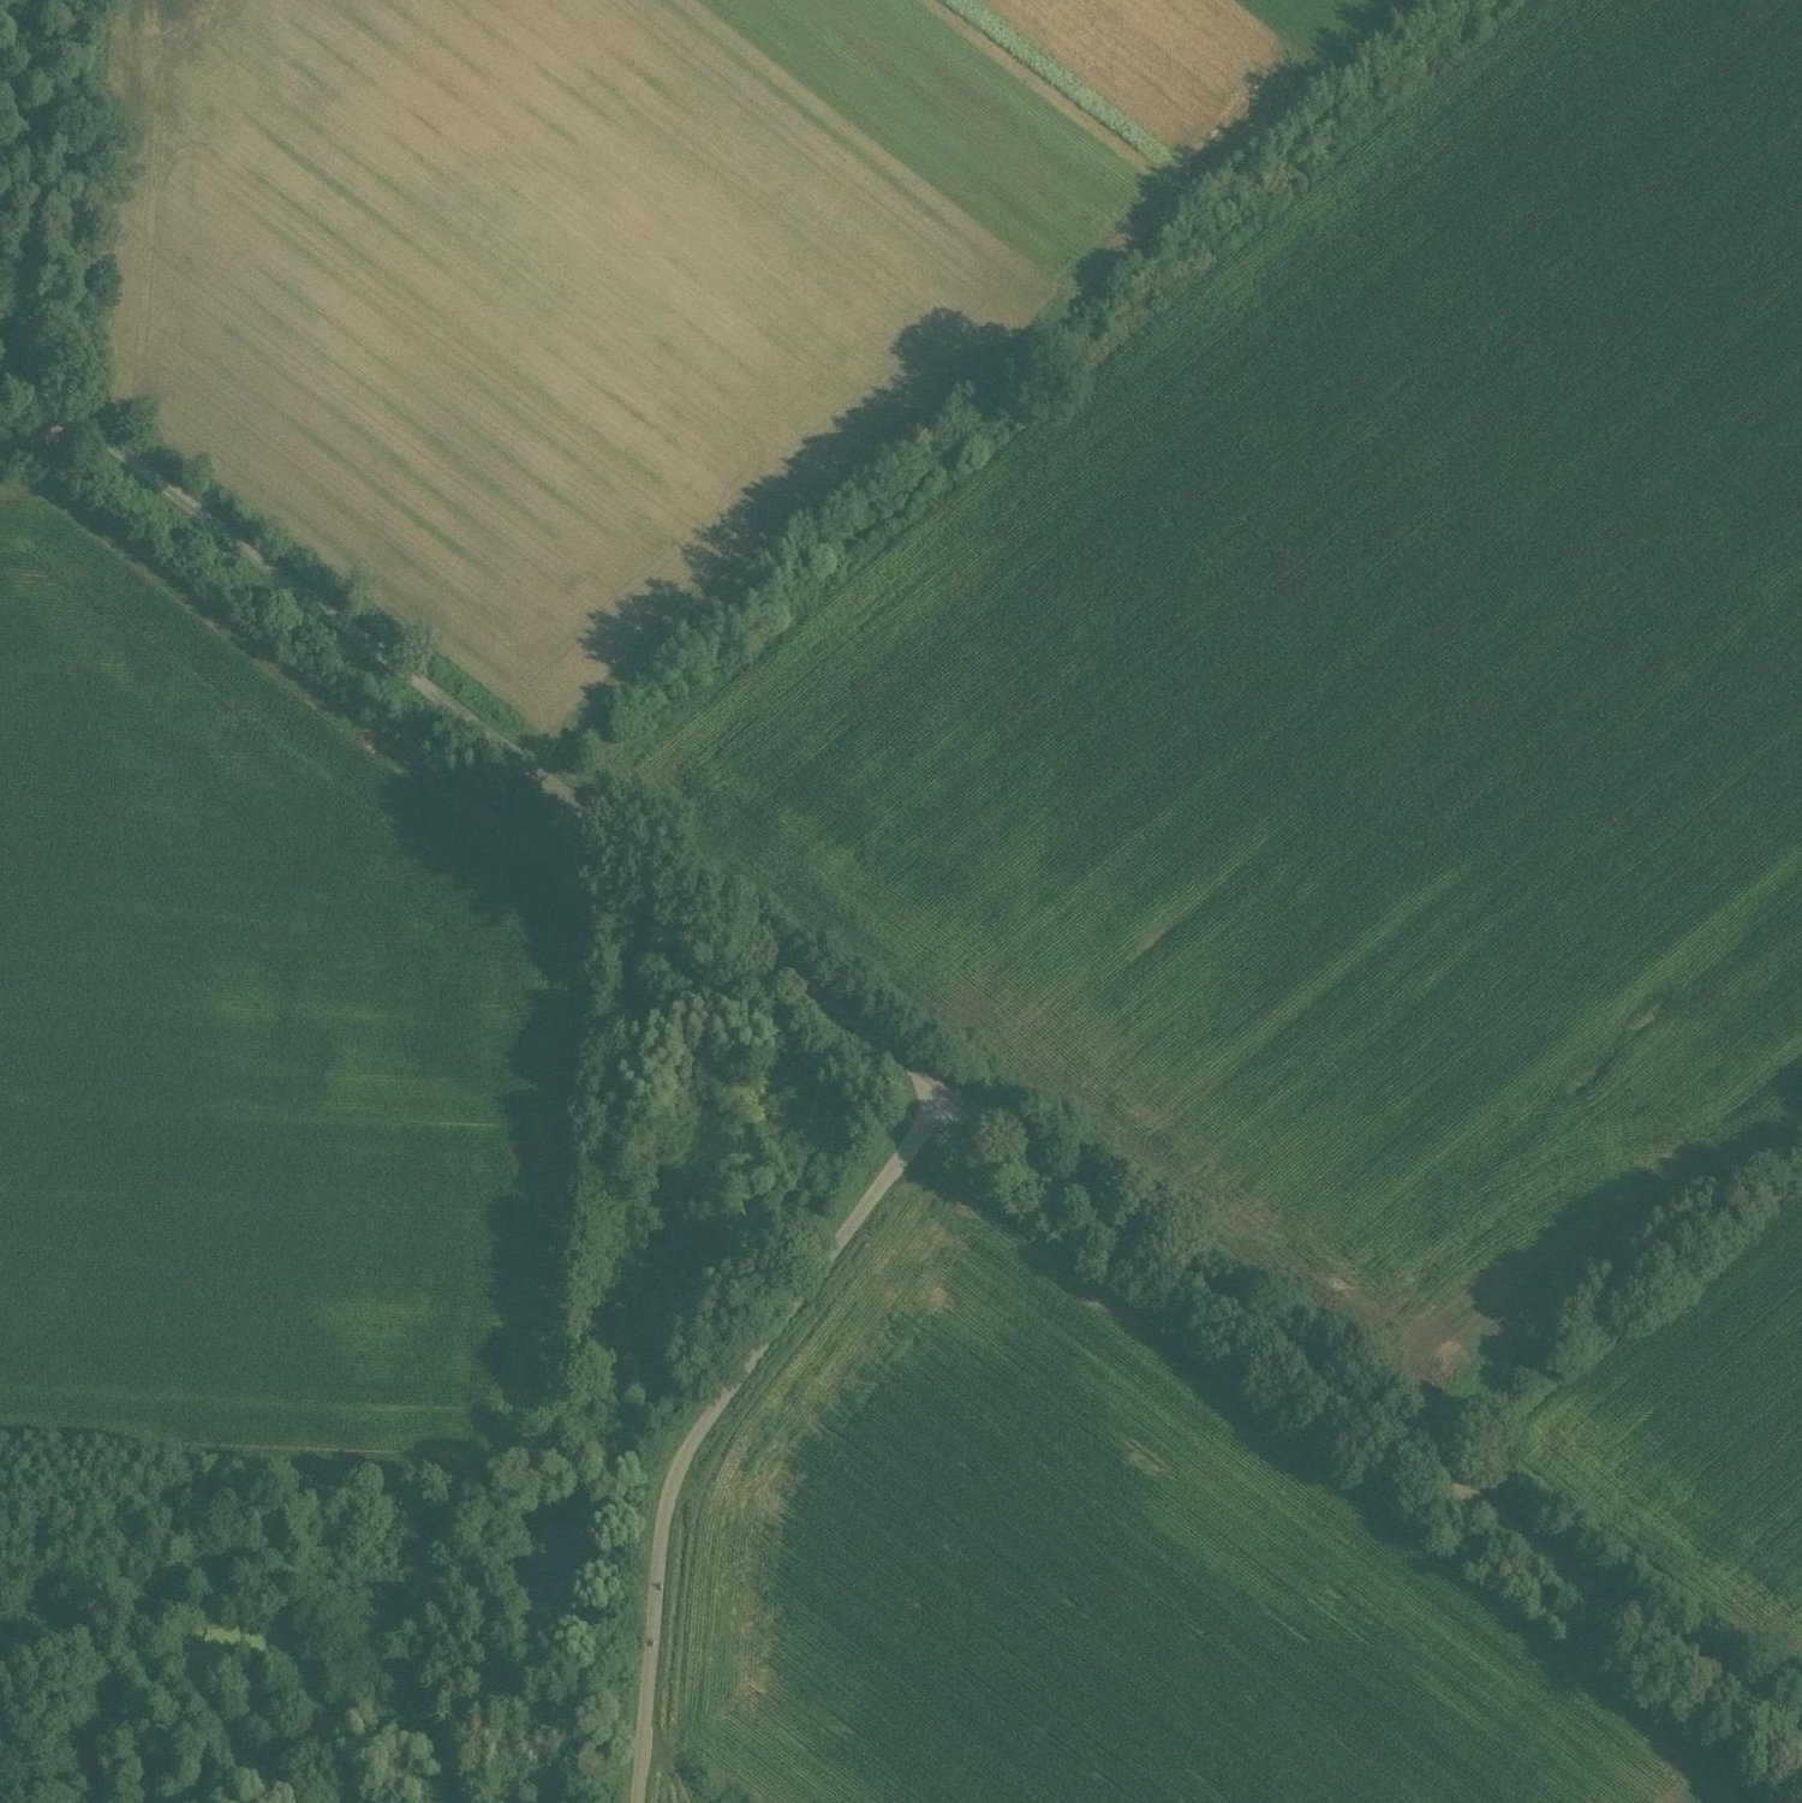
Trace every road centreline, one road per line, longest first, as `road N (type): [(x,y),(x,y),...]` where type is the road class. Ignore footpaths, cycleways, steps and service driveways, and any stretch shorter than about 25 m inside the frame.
road 1 (unclassified): [(944,1090),(1801,1747)]
road 2 (unclassified): [(113,446),(944,1090)]
road 3 (unclassified): [(944,1090),(665,1472),(635,1802)]
road 4 (unclassified): [(0,358),(113,446)]

